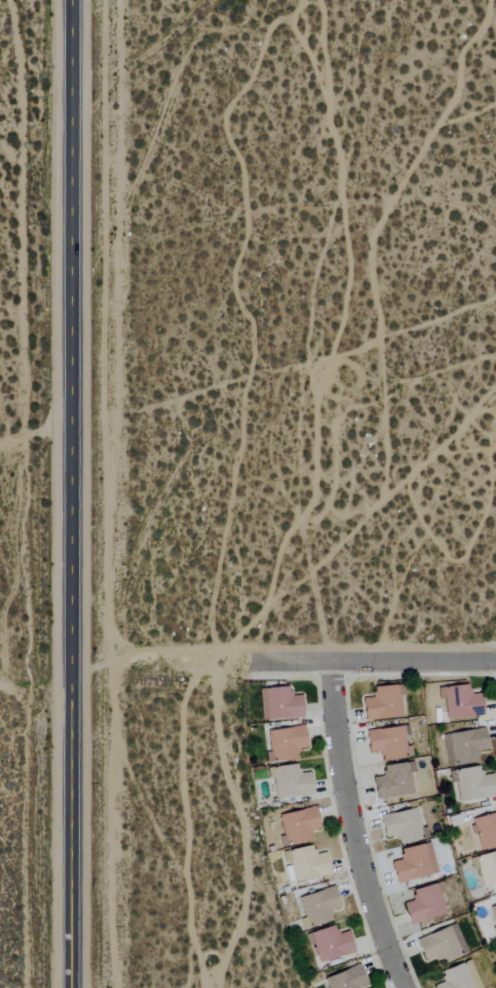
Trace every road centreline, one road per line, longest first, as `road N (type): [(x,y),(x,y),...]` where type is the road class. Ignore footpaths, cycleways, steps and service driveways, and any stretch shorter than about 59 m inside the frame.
road 1 (trunk): [(72,987),(73,0)]
road 2 (residential): [(403,987),(357,843),(340,762),(333,663)]
road 3 (residential): [(210,663),(495,663)]

